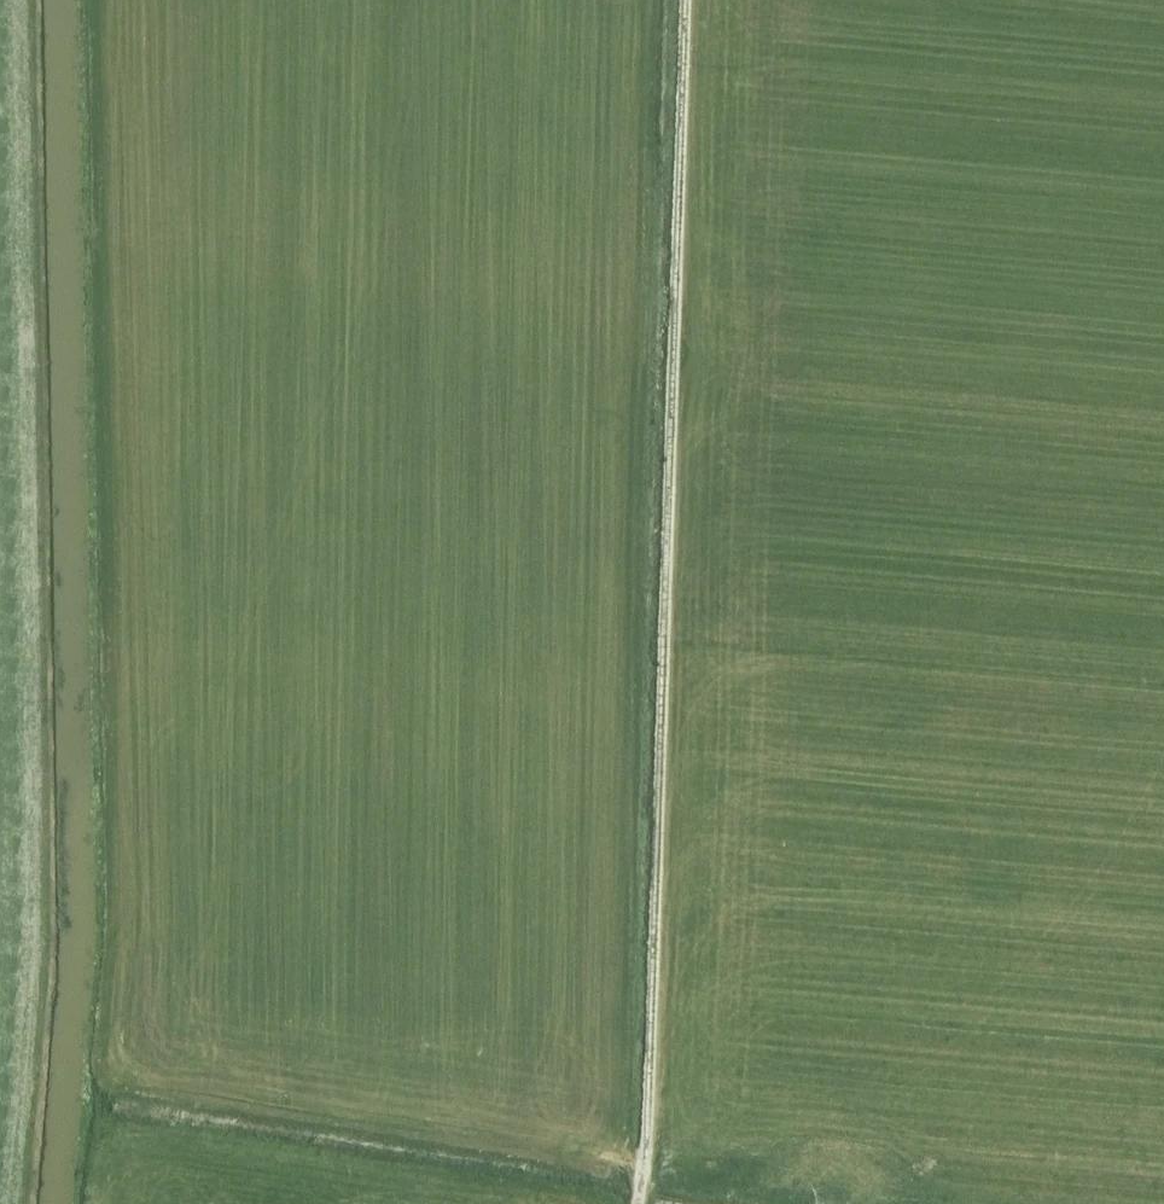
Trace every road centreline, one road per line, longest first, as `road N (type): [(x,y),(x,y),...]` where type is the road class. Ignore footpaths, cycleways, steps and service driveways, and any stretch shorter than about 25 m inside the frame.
road 1 (track): [(682,0),(640,1203)]

